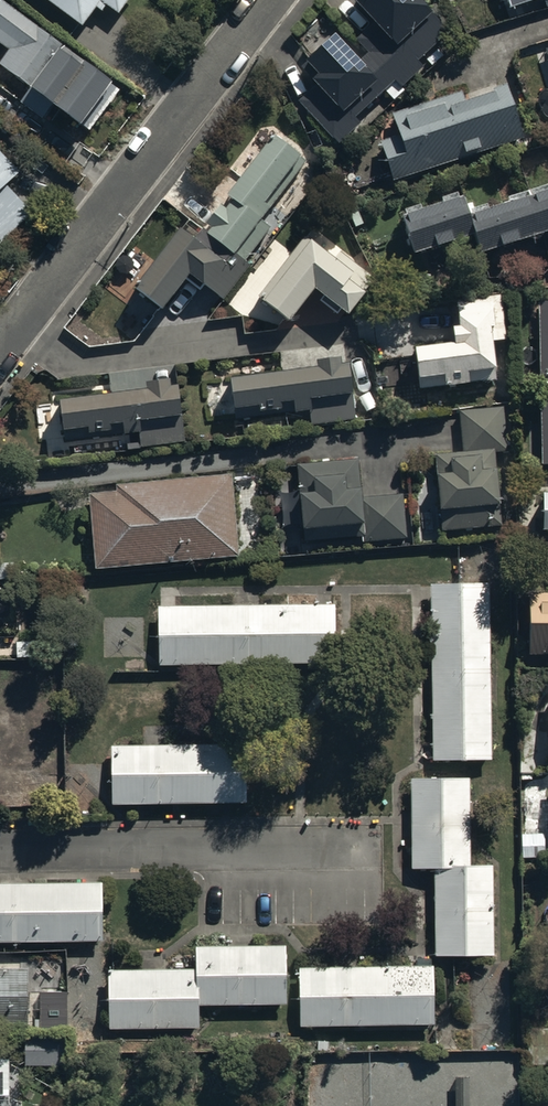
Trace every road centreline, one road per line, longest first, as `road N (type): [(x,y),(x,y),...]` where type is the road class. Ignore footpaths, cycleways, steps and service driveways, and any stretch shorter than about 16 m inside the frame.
road 1 (residential): [(0,357),(276,0)]

